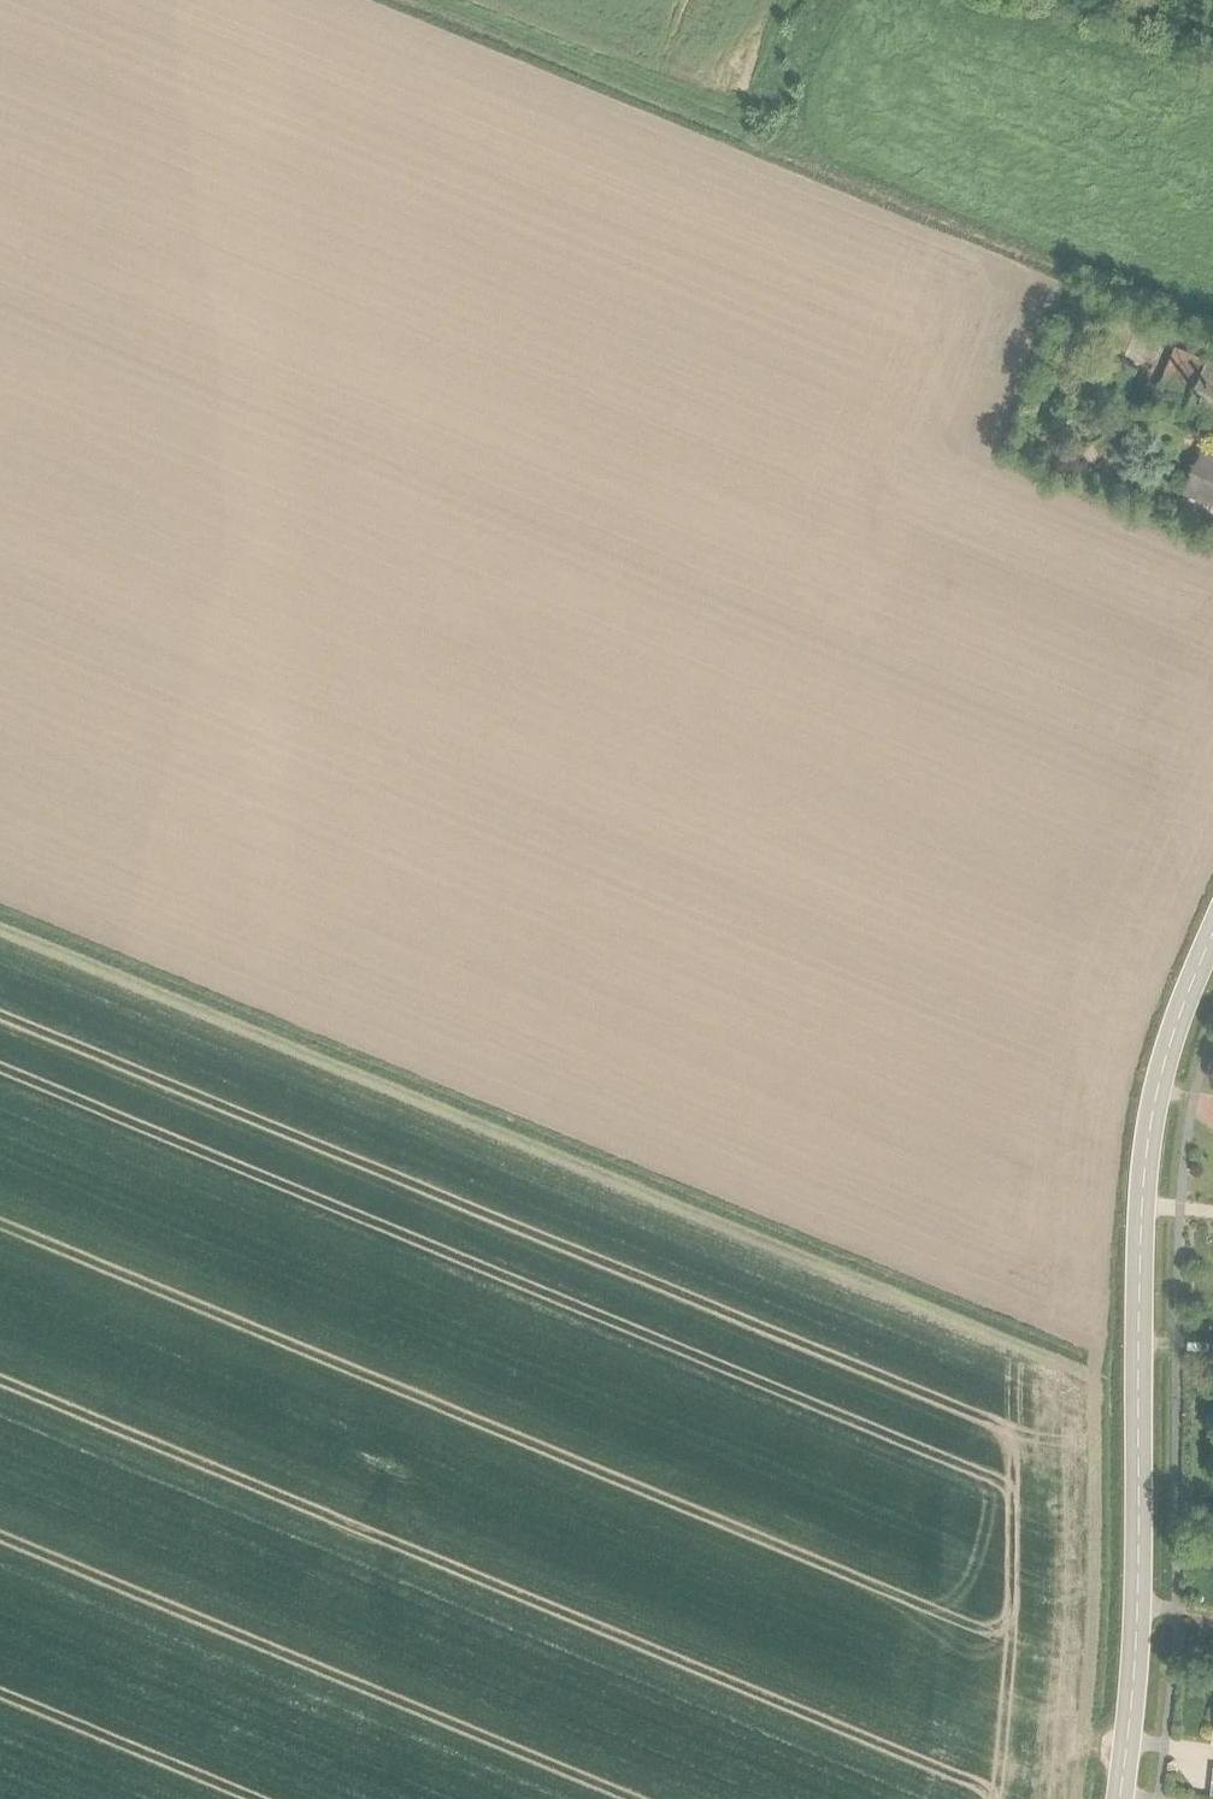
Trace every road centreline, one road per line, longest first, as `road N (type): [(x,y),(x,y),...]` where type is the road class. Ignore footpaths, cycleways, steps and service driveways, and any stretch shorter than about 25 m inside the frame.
road 1 (secondary): [(1124,1798),(1141,1604),(1151,1152),(1160,1087),(1212,941)]

